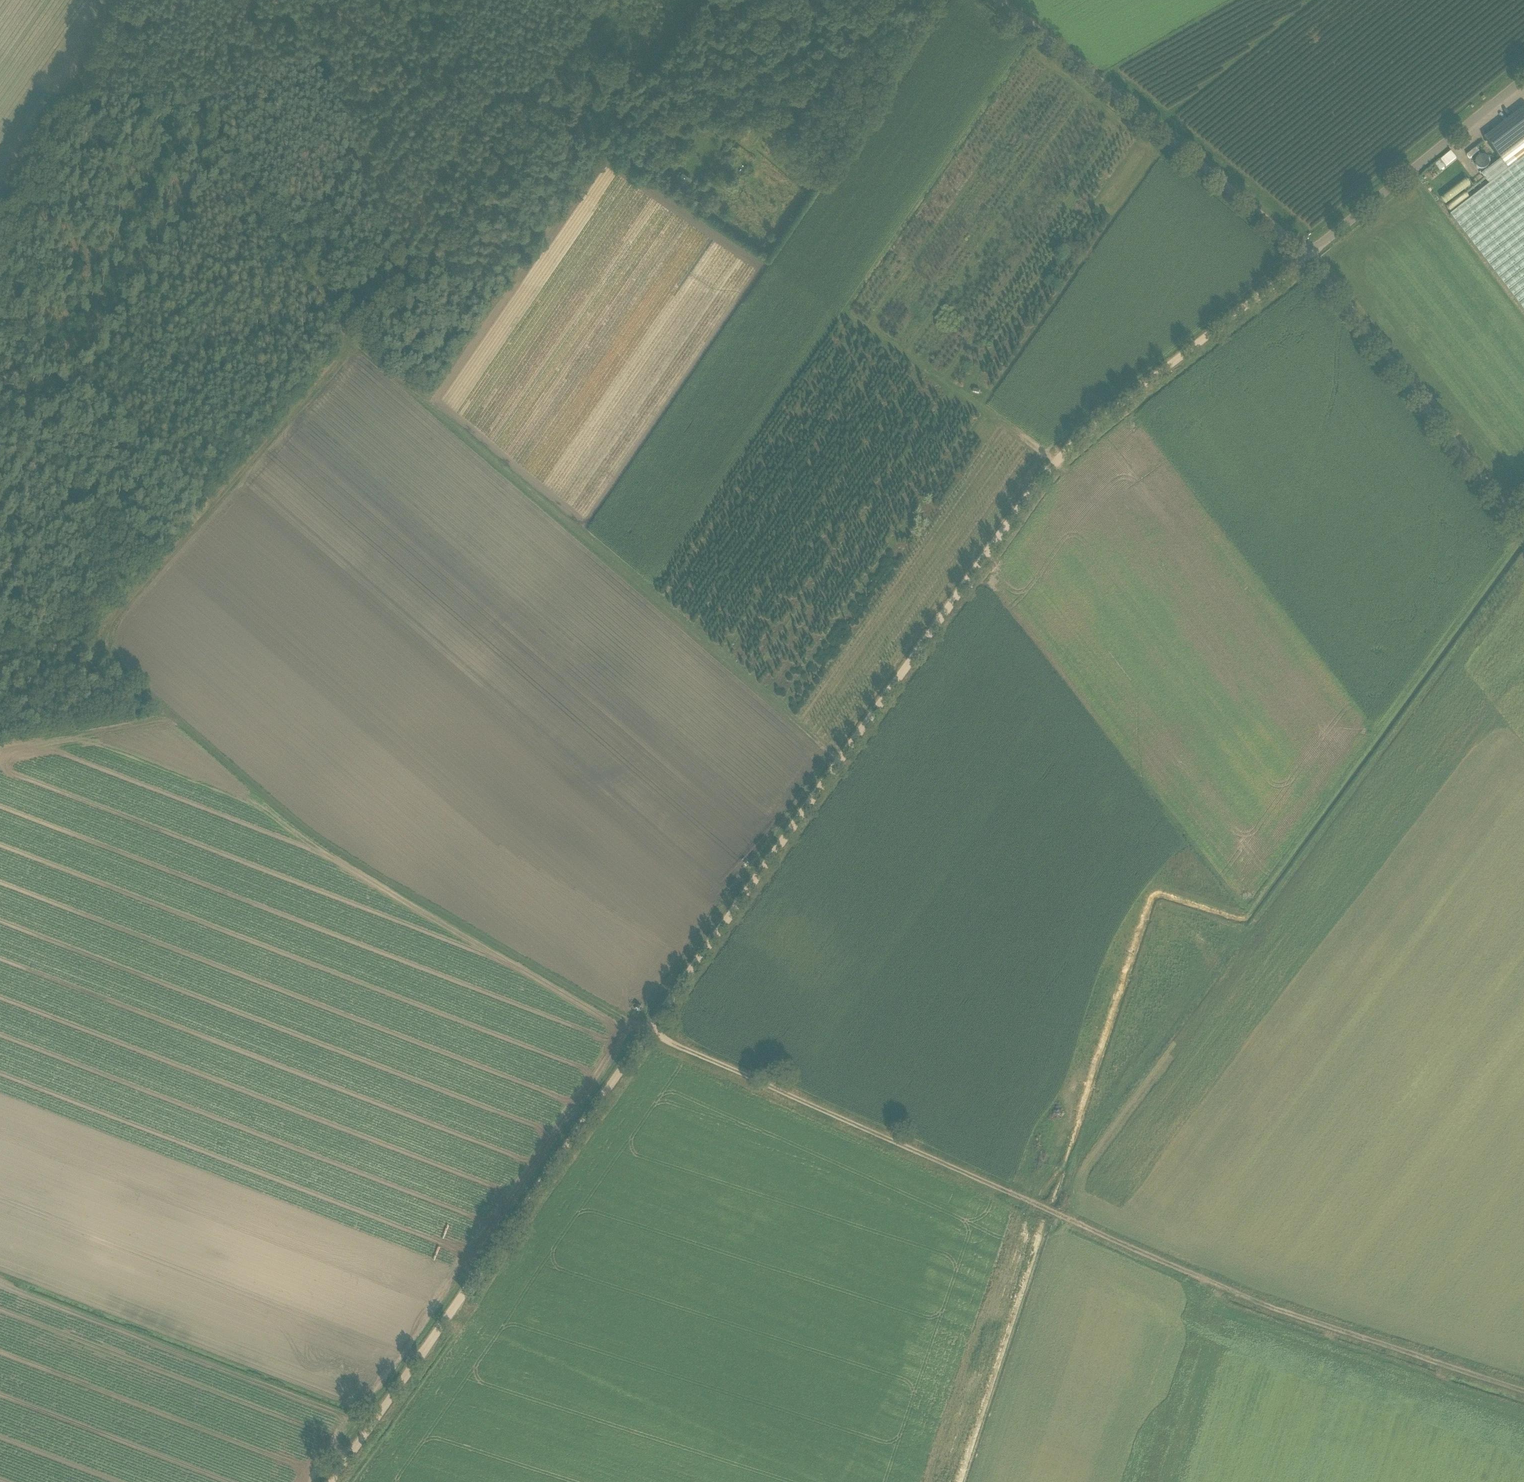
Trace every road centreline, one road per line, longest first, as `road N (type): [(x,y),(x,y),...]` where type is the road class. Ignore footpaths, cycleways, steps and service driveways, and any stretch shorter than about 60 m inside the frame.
road 1 (track): [(649,1031),(1061,460),(1309,254)]
road 2 (track): [(649,1031),(1266,1305),(1523,1390)]
road 3 (track): [(205,514),(95,643),(324,844),(649,1031)]
road 4 (track): [(840,760),(353,343)]
road 5 (track): [(331,1481),(649,1031)]
road 6 (track): [(353,343),(122,13)]
road 7 (unclassified): [(1309,254),(1000,0)]
road 8 (unclassified): [(1523,528),(1309,254)]
road 9 (unclassified): [(1309,254),(1523,77)]
road 10 (track): [(353,343),(205,514)]

